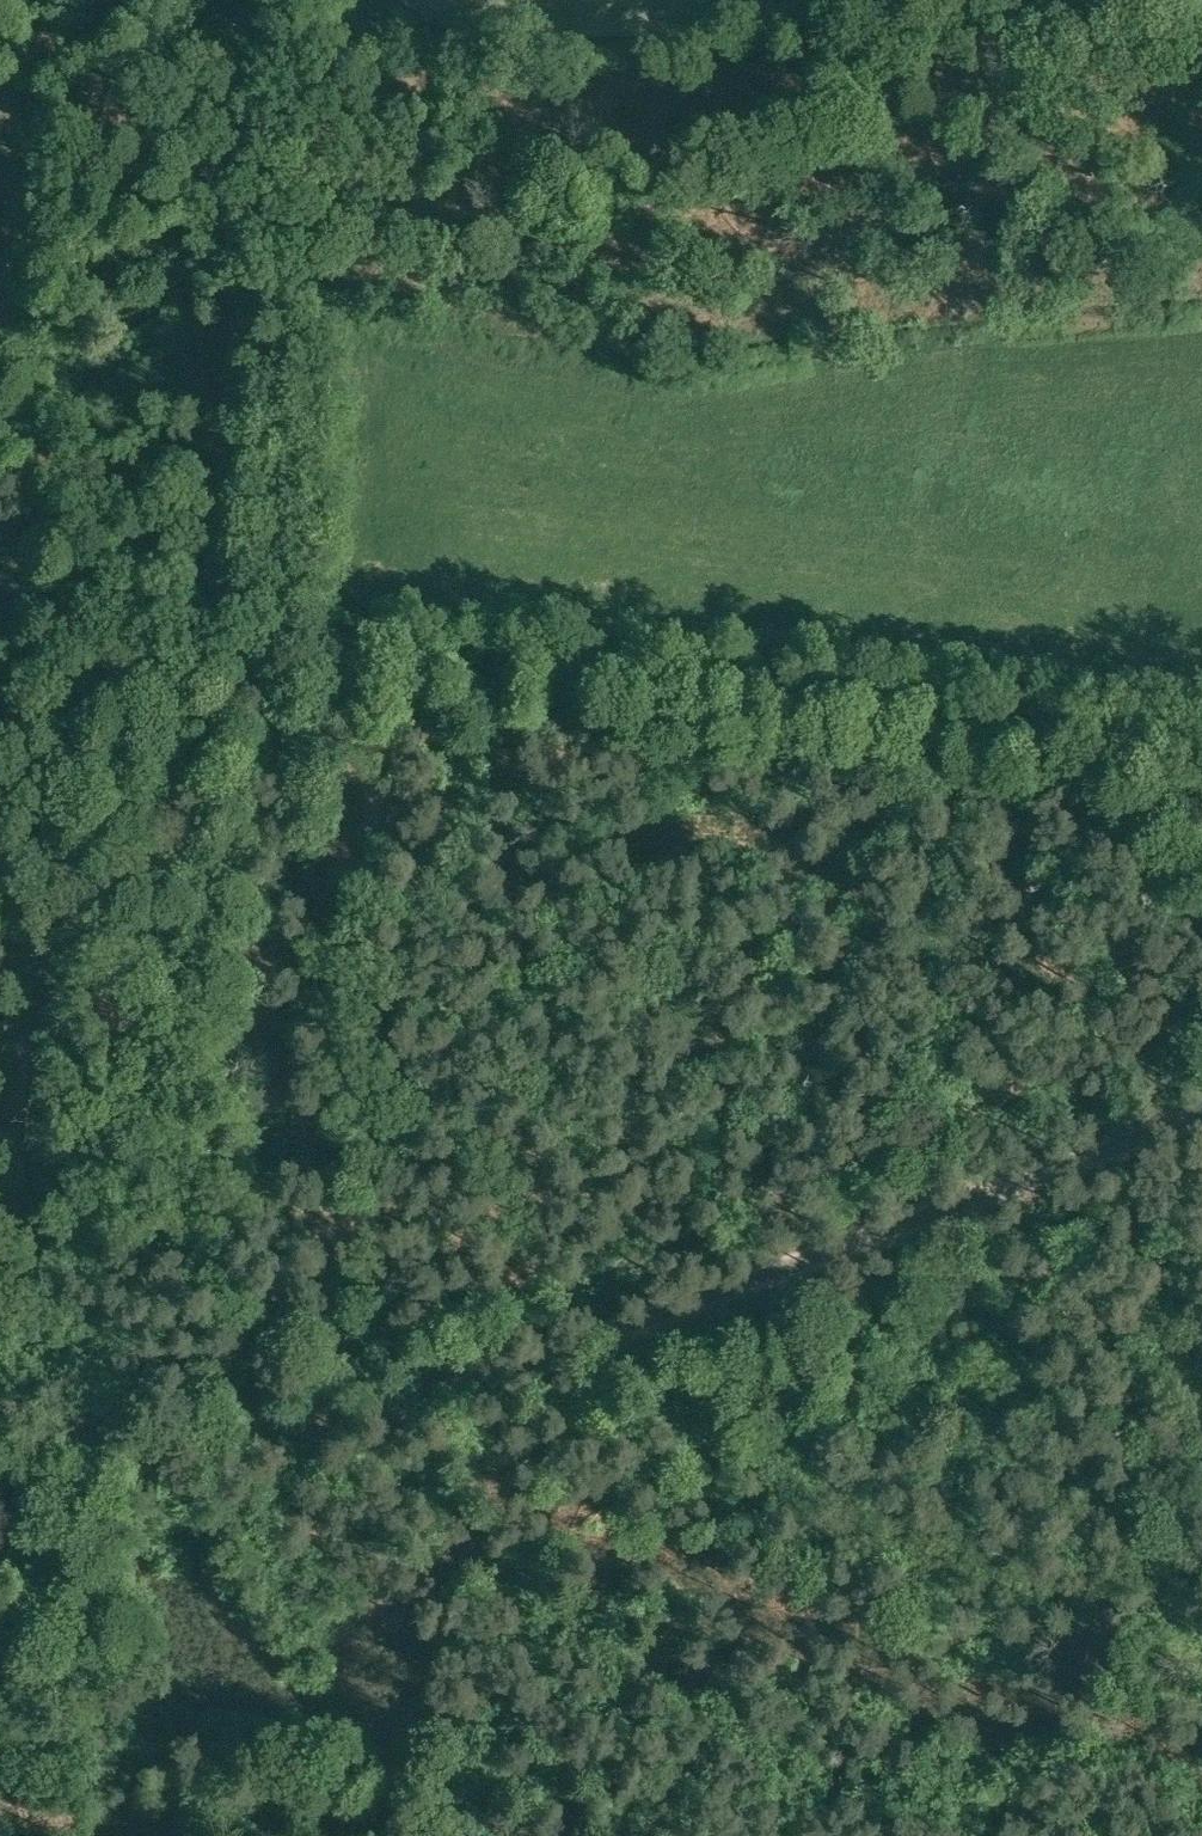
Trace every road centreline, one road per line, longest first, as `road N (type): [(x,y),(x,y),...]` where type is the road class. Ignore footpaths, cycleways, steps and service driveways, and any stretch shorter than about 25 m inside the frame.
road 1 (unclassified): [(0,1432),(264,1442),(341,1429),(1201,1115)]

